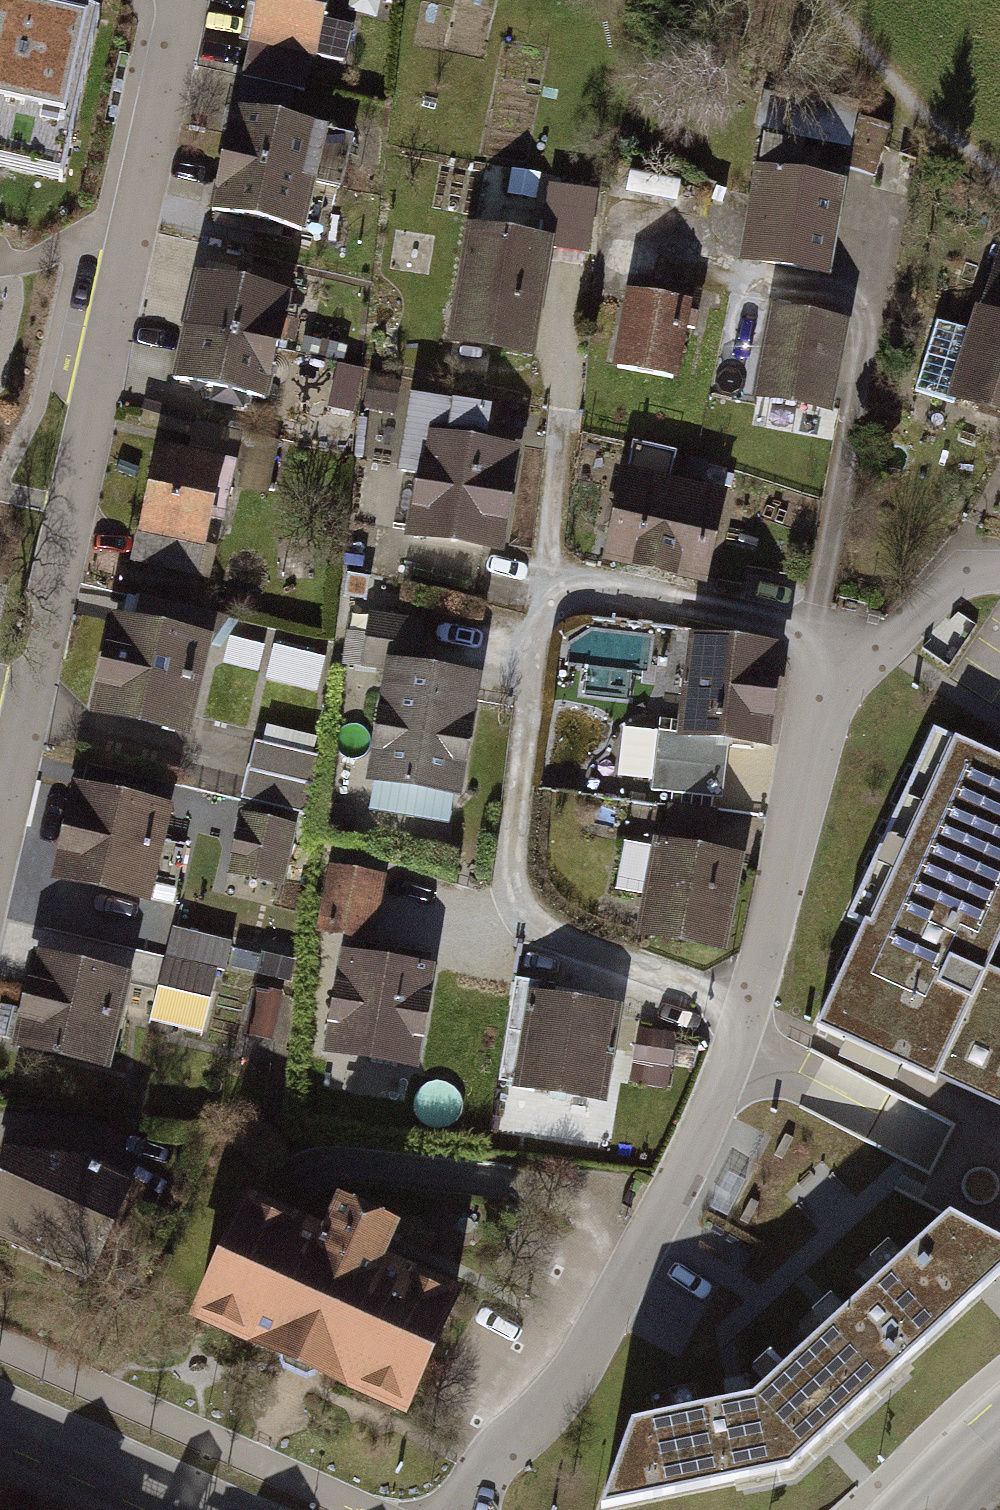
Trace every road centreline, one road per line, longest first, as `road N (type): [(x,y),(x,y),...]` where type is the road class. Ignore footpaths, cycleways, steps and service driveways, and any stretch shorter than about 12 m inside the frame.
road 1 (residential): [(0,808),(181,0)]
road 2 (residential): [(466,1509),(494,1460),(561,1400),(684,1173),(745,1011)]
road 3 (residential): [(547,583),(513,851),(523,903),(566,939),(745,1011)]
road 4 (residential): [(745,1011),(824,696),(879,648)]
road 5 (residential): [(879,648),(547,583)]
road 6 (secondary): [(217,1509),(0,1415)]
road 7 (residential): [(573,375),(547,583)]
road 8 (residential): [(879,648),(965,573),(999,577)]

